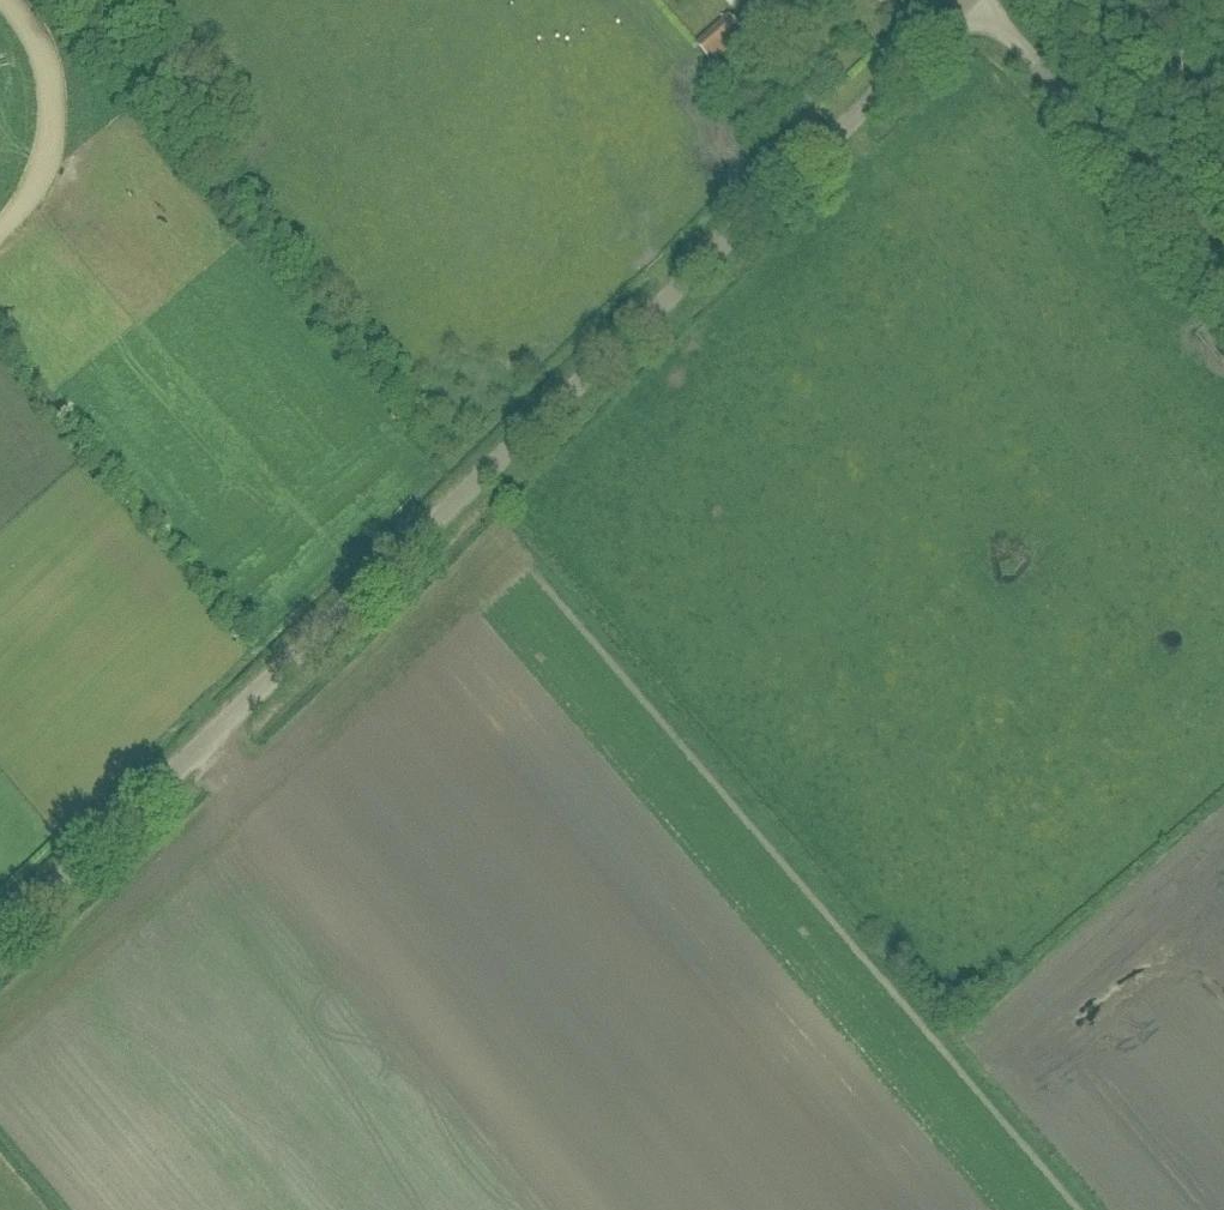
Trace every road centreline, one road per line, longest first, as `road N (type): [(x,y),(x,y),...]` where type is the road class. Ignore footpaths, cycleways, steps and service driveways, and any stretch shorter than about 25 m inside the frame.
road 1 (unclassified): [(0,939),(970,0)]
road 2 (unclassified): [(1223,288),(977,0)]

